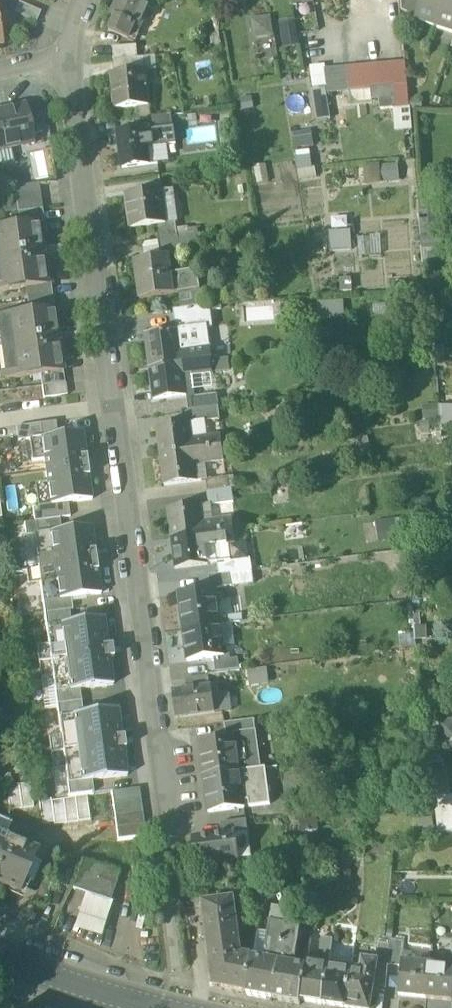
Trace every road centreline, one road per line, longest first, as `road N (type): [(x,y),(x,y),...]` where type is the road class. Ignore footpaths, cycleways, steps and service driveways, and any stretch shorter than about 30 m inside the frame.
road 1 (residential): [(58,60),(178,834)]
road 2 (secondary): [(0,964),(144,1007)]

